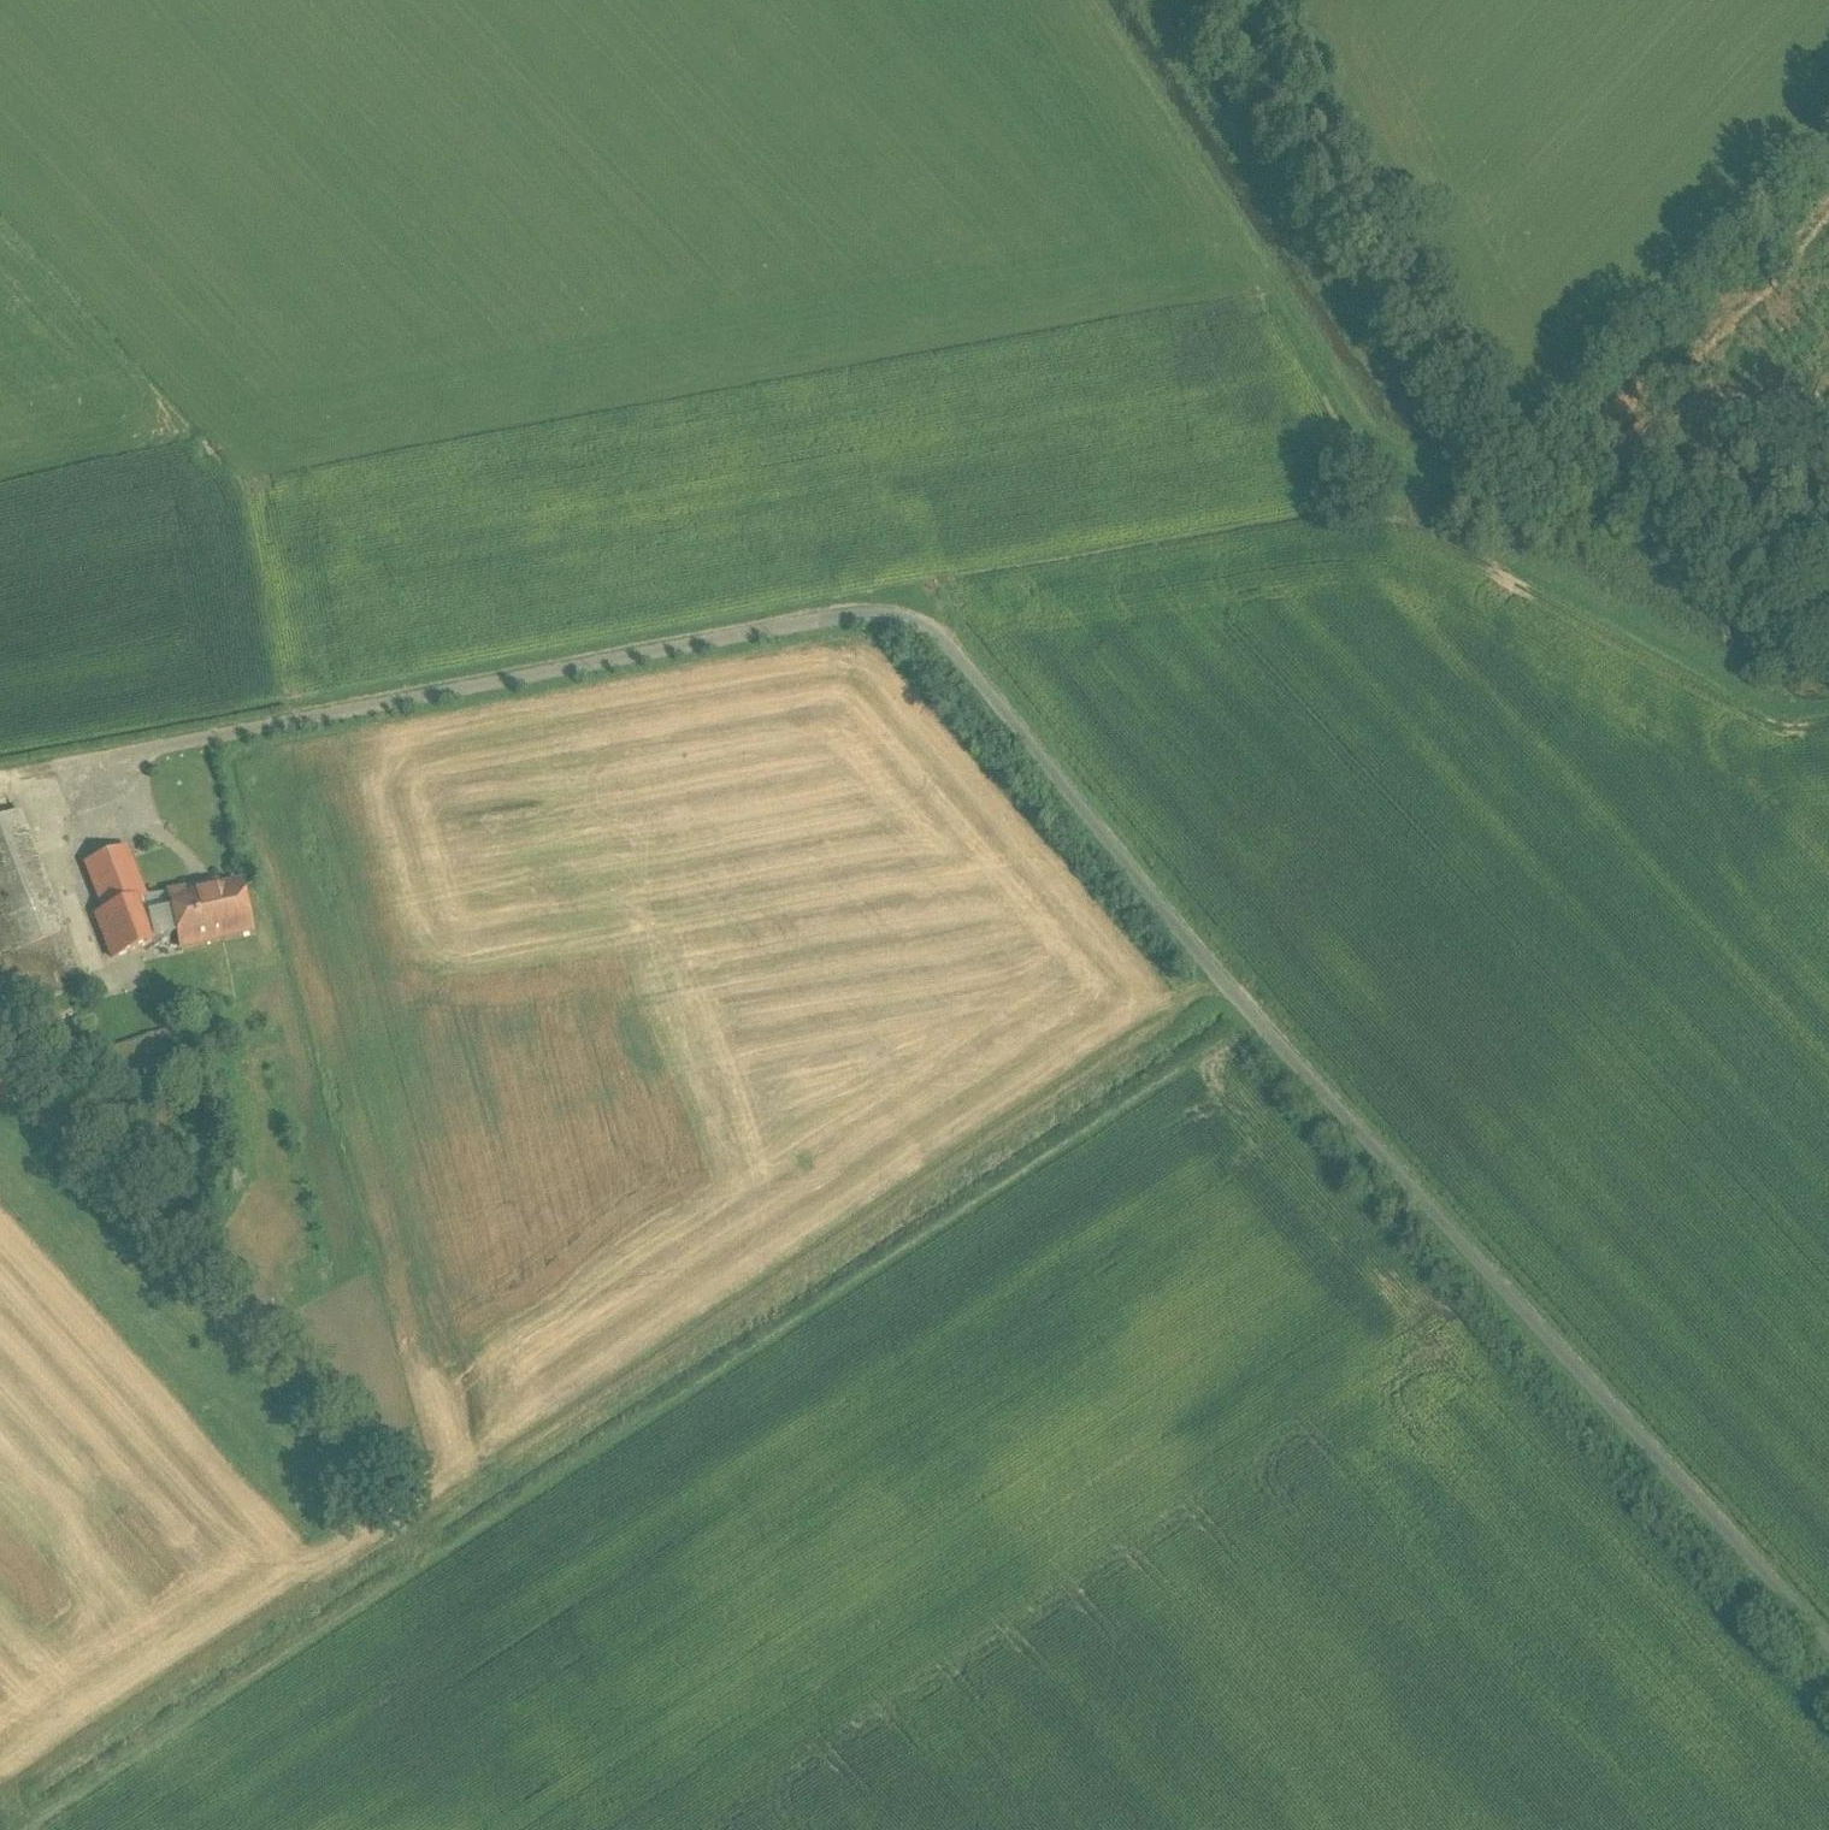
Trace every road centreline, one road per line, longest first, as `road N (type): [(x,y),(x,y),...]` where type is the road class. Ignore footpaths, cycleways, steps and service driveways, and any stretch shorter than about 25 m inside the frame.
road 1 (unclassified): [(1828,1642),(1234,985),(950,646),(922,626),(852,614),(5,773)]
road 2 (track): [(1095,0),(1441,514),(1803,703),(1828,707)]

